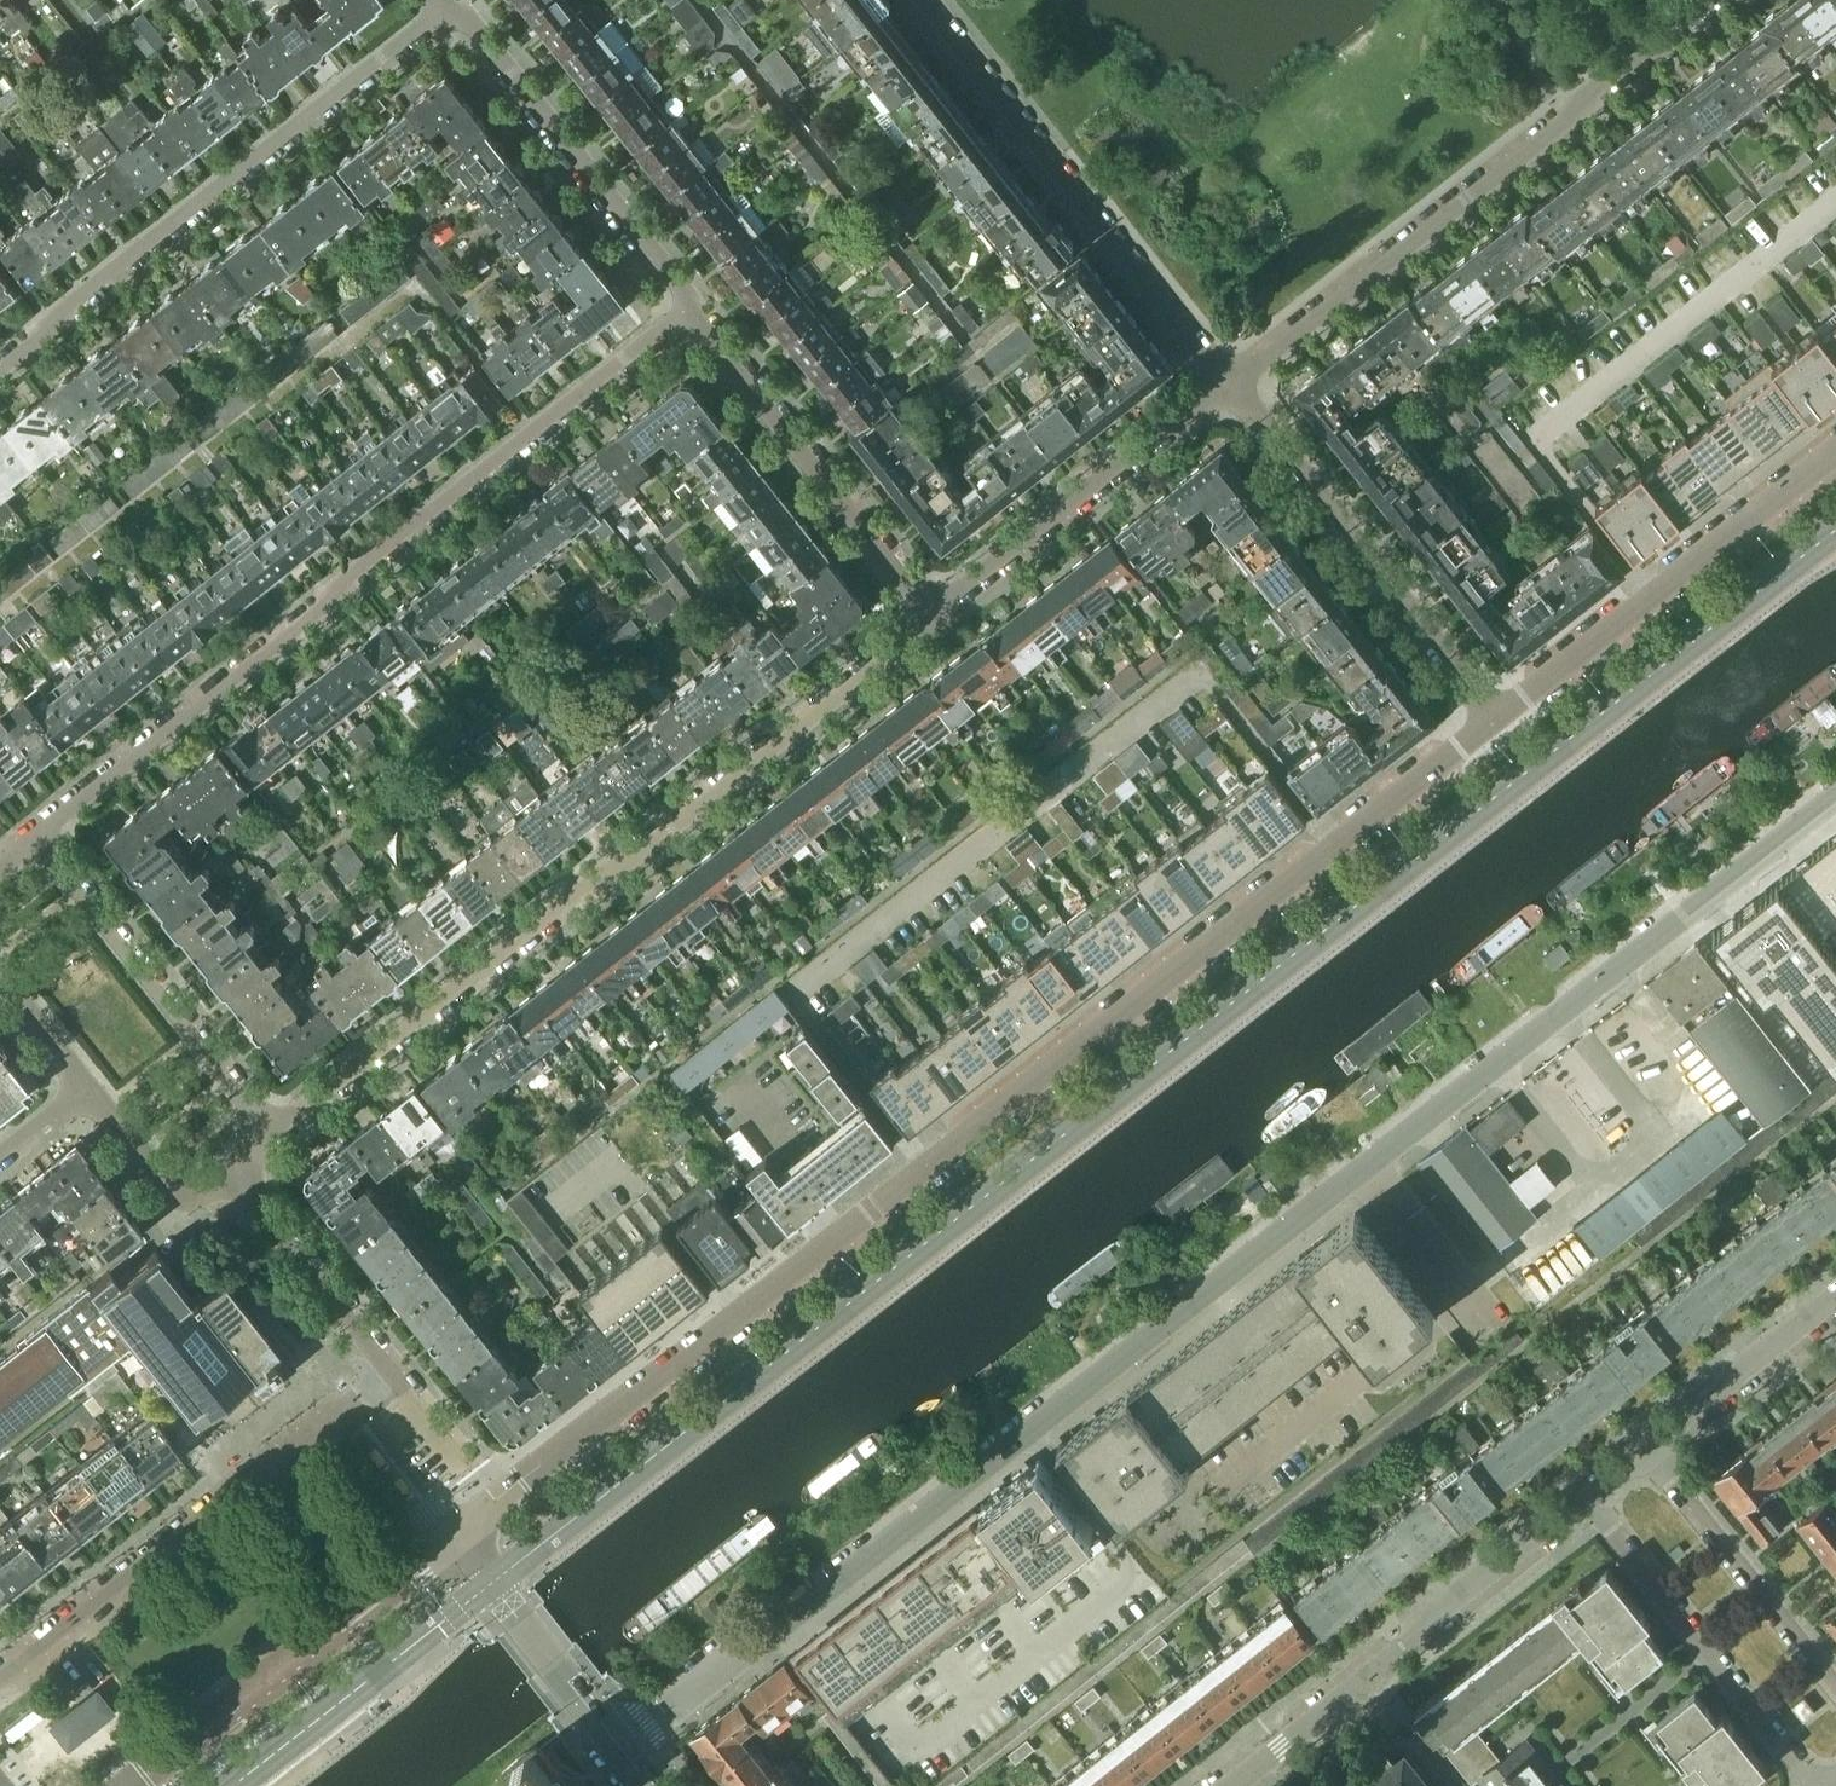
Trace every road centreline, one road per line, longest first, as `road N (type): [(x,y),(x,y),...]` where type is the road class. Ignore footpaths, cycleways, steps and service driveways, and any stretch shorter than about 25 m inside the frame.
road 1 (residential): [(624,1749),(1835,795)]
road 2 (residential): [(1496,712),(888,1182),(496,1501)]
road 3 (residential): [(926,611),(913,635),(272,1132)]
road 4 (residential): [(42,831),(322,613),(337,588),(689,310)]
road 5 (residential): [(1232,381),(1705,0)]
road 6 (residential): [(0,374),(41,343),(63,309),(450,8)]
road 7 (residential): [(928,0),(1232,381)]
road 8 (residential): [(1218,1785),(1588,1496)]
road 9 (residential): [(0,1676),(348,1406)]
road 10 (residential): [(1835,443),(1496,712)]
road 11 (residential): [(1496,712),(1232,381)]
road 12 (unclassified): [(452,1533),(133,1785)]
road 13 (residential): [(689,310),(679,283),(450,8)]
road 14 (residential): [(926,611),(689,310)]
road 15 (residential): [(1232,381),(926,611)]
road 16 (residential): [(42,831),(272,1132)]
road 17 (residential): [(1588,1496),(1815,1785)]
road 18 (residential): [(348,1406),(394,1371),(238,1175)]
road 19 (residential): [(1835,1686),(1649,1449)]
road 20 (unclassified): [(624,1749),(452,1533)]
road 21 (residential): [(1649,1449),(1835,1300)]
road 22 (residential): [(238,1175),(192,1188),(161,1176),(87,1084)]
road 23 (residential): [(348,1406),(452,1533)]
road 24 (residential): [(87,1084),(0,971)]

